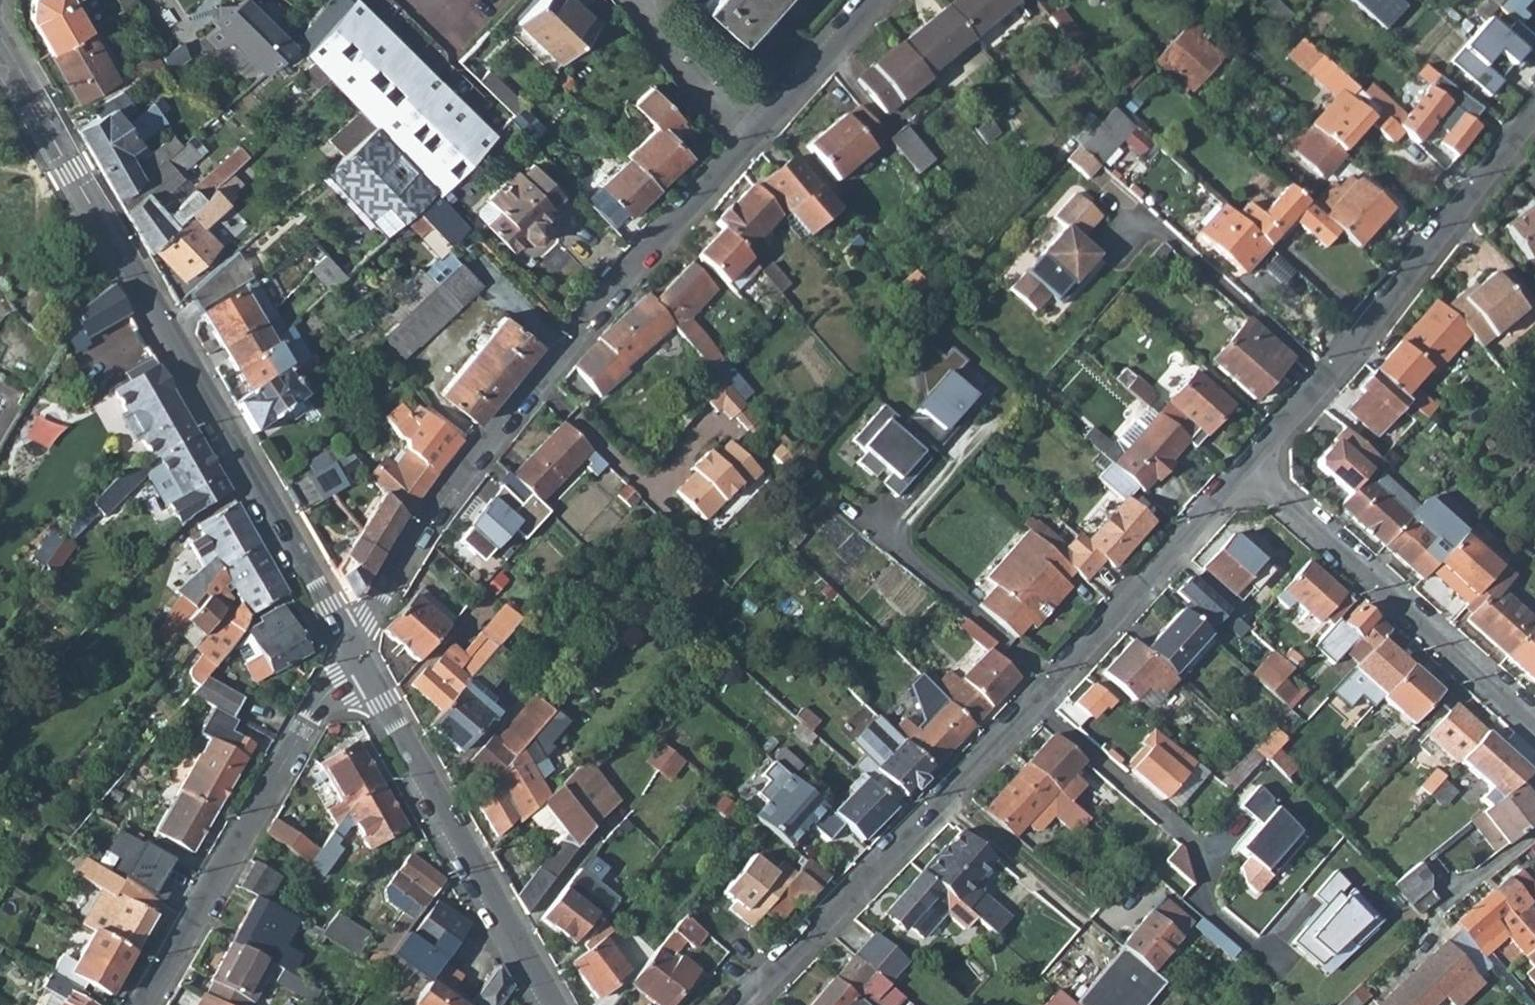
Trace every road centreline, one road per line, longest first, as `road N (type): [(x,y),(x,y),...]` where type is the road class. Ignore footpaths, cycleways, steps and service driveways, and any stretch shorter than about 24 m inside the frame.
road 1 (tertiary): [(350,643),(0,46)]
road 2 (residential): [(745,141),(469,456),(350,643)]
road 3 (residential): [(1250,467),(1534,104)]
road 4 (residential): [(739,1004),(1030,698)]
road 5 (residential): [(363,667),(322,699),(142,1004)]
road 6 (tertiary): [(554,1004),(363,667)]
road 7 (residential): [(1250,467),(1534,725)]
road 8 (residential): [(1030,698),(1192,838),(1211,908),(1277,962)]
road 9 (residential): [(1030,698),(1250,467)]
road 10 (residential): [(873,0),(745,141)]
road 11 (residential): [(745,141),(635,0)]

